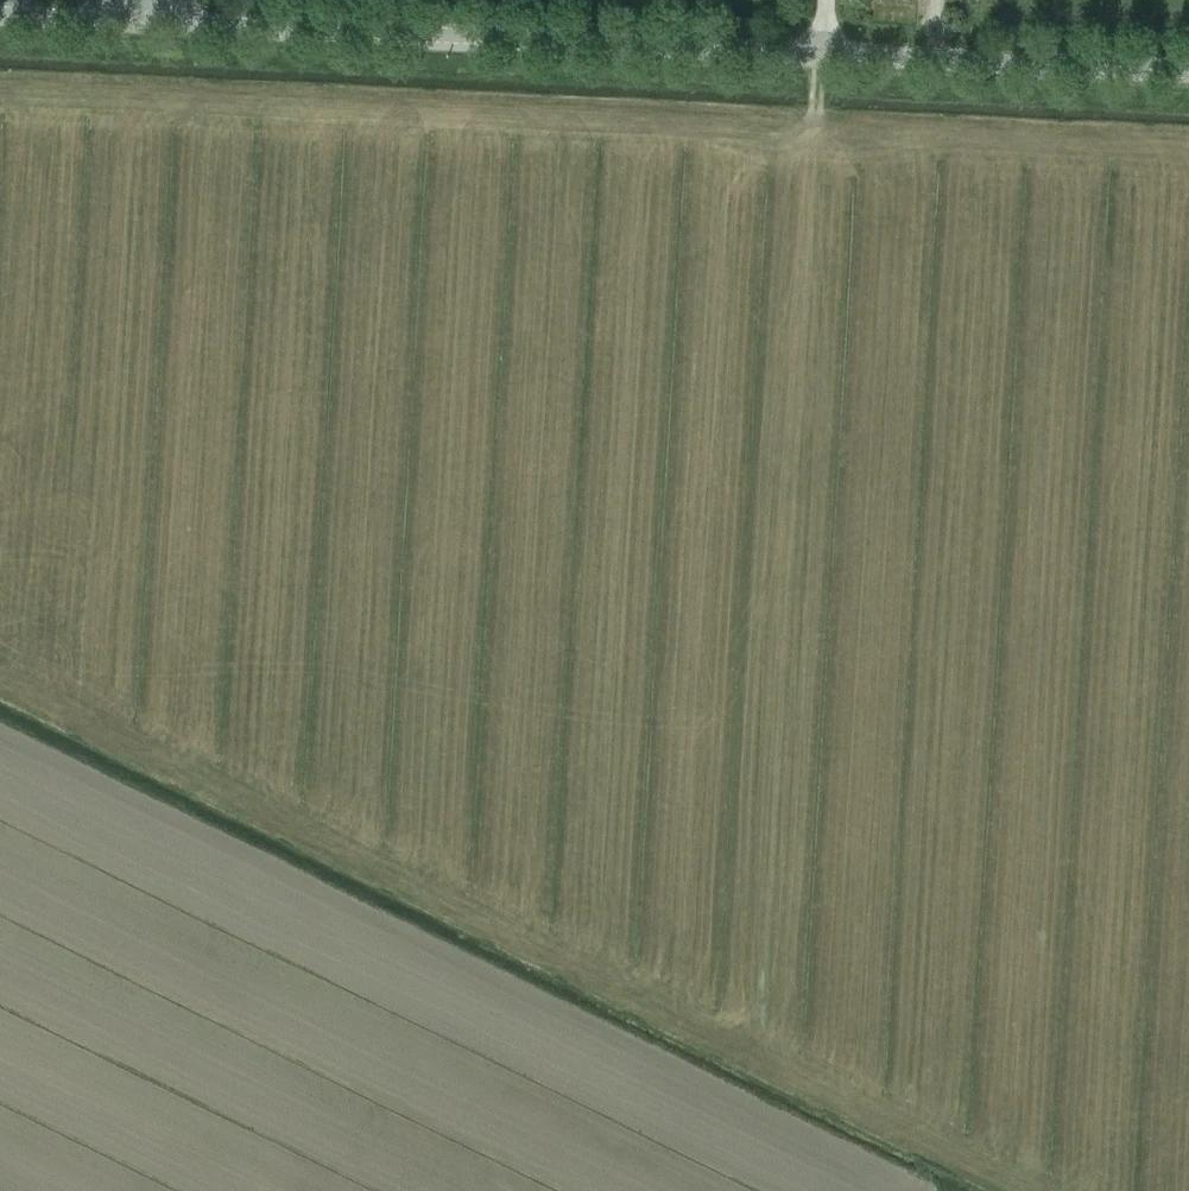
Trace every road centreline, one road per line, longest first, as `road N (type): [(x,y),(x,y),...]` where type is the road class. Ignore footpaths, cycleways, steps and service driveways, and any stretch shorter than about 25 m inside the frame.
road 1 (unclassified): [(1188,75),(0,16)]

